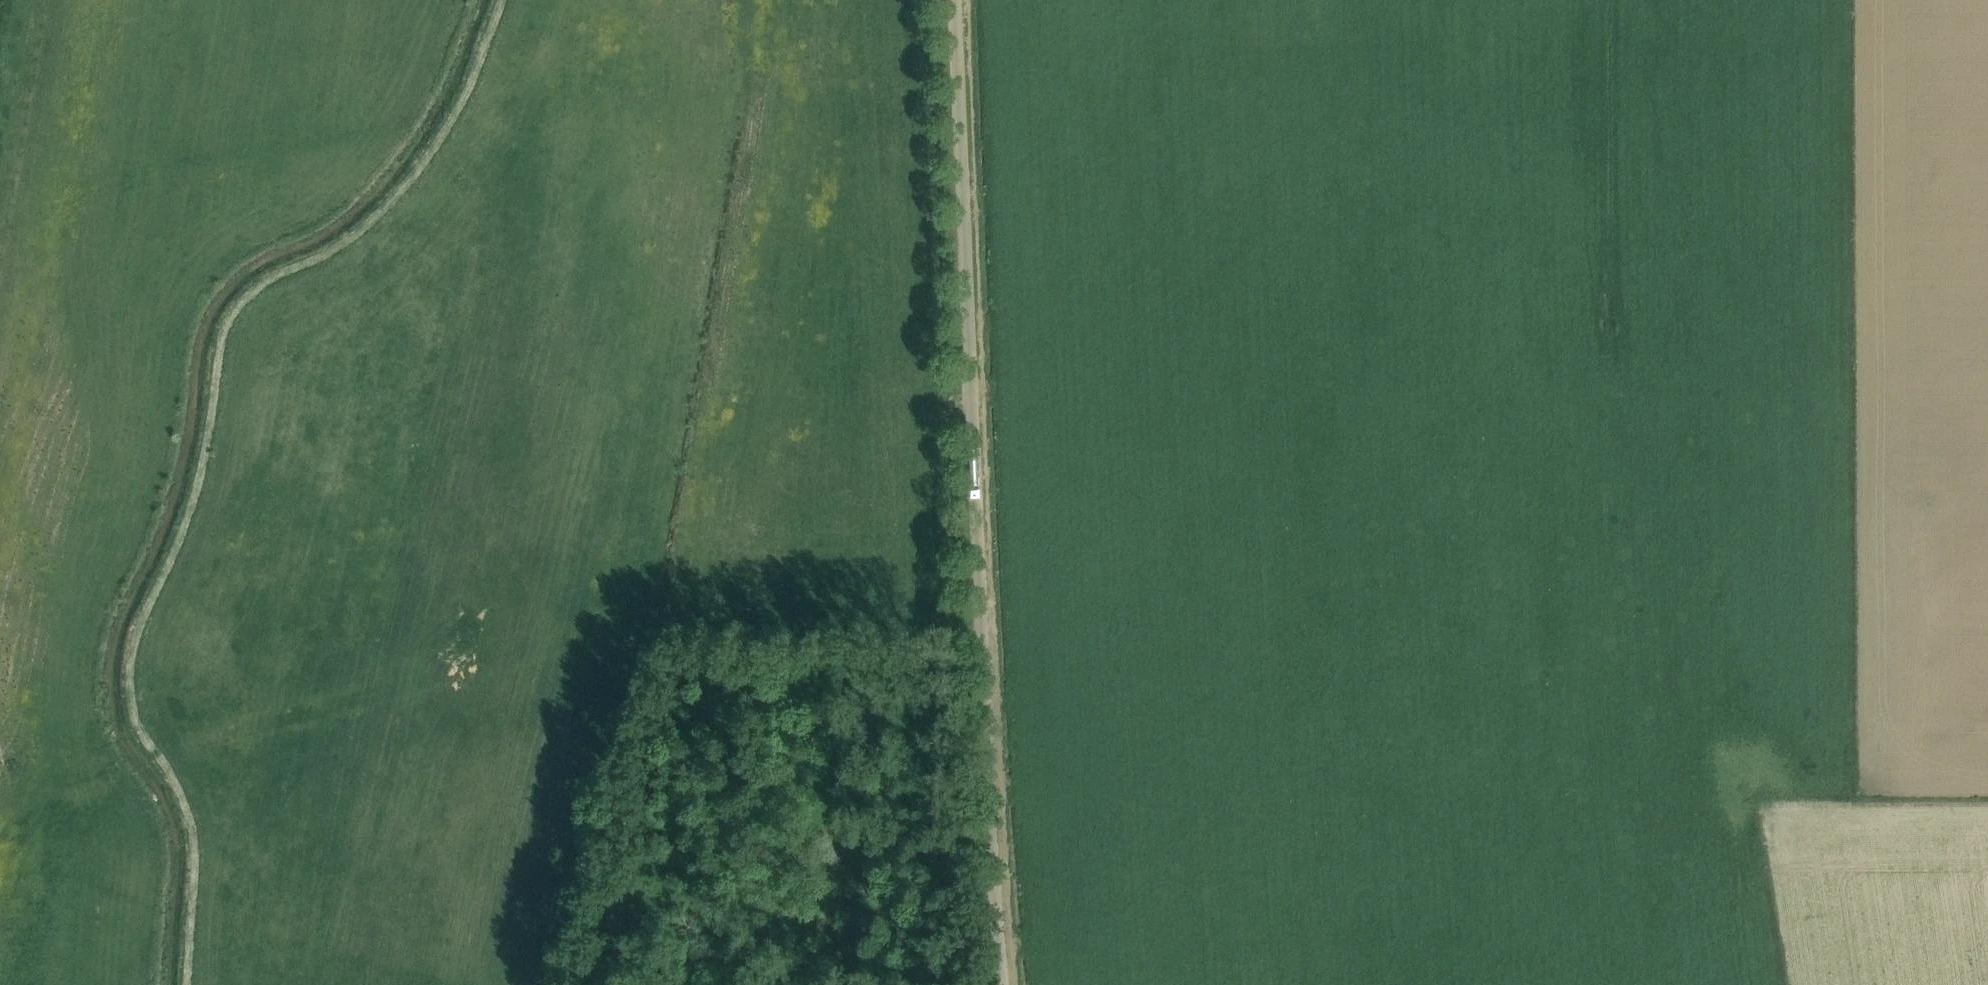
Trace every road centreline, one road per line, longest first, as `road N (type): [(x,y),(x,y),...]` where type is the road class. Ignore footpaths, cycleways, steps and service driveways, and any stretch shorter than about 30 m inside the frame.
road 1 (unclassified): [(1007,984),(961,0)]

